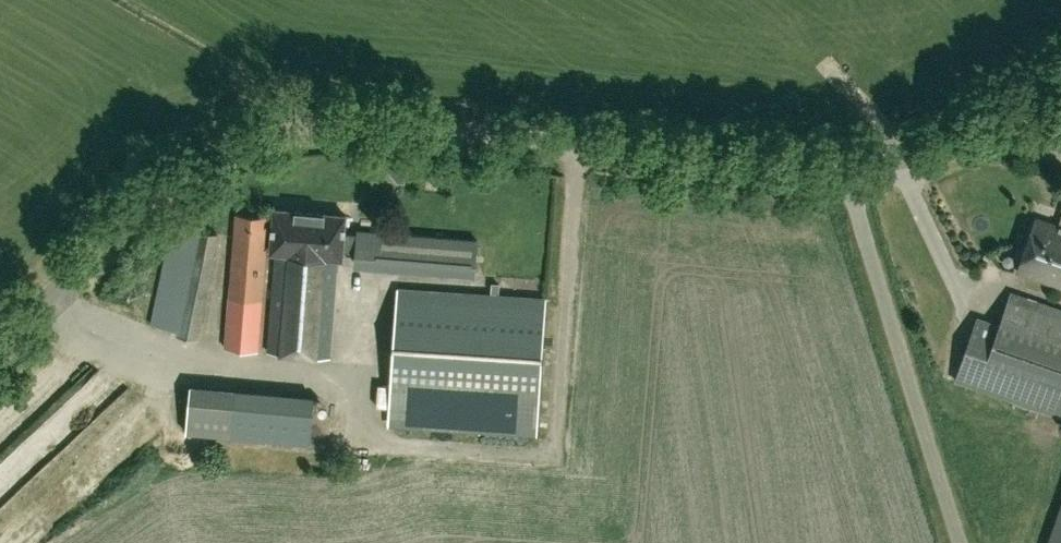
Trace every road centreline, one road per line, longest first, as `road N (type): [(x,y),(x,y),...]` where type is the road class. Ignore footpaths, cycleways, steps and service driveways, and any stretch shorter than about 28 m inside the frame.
road 1 (unclassified): [(0,321),(209,141),(268,116),(328,111),(765,164),(845,162)]
road 2 (unclassified): [(959,542),(845,162)]
road 3 (unclassified): [(845,162),(903,152),(967,122),(1060,55)]

